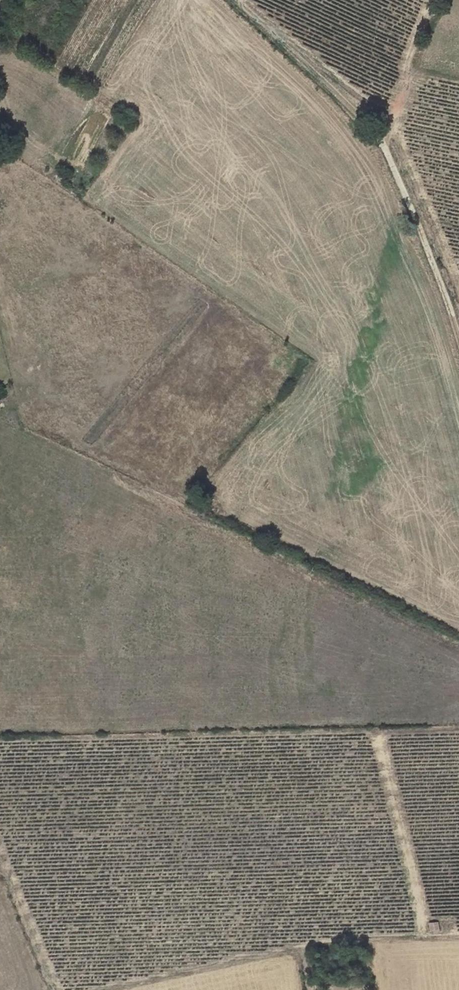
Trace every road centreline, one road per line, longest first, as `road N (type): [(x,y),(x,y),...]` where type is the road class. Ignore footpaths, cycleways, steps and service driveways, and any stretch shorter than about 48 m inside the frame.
road 1 (track): [(458,345),(392,169),(373,139),(232,0)]

